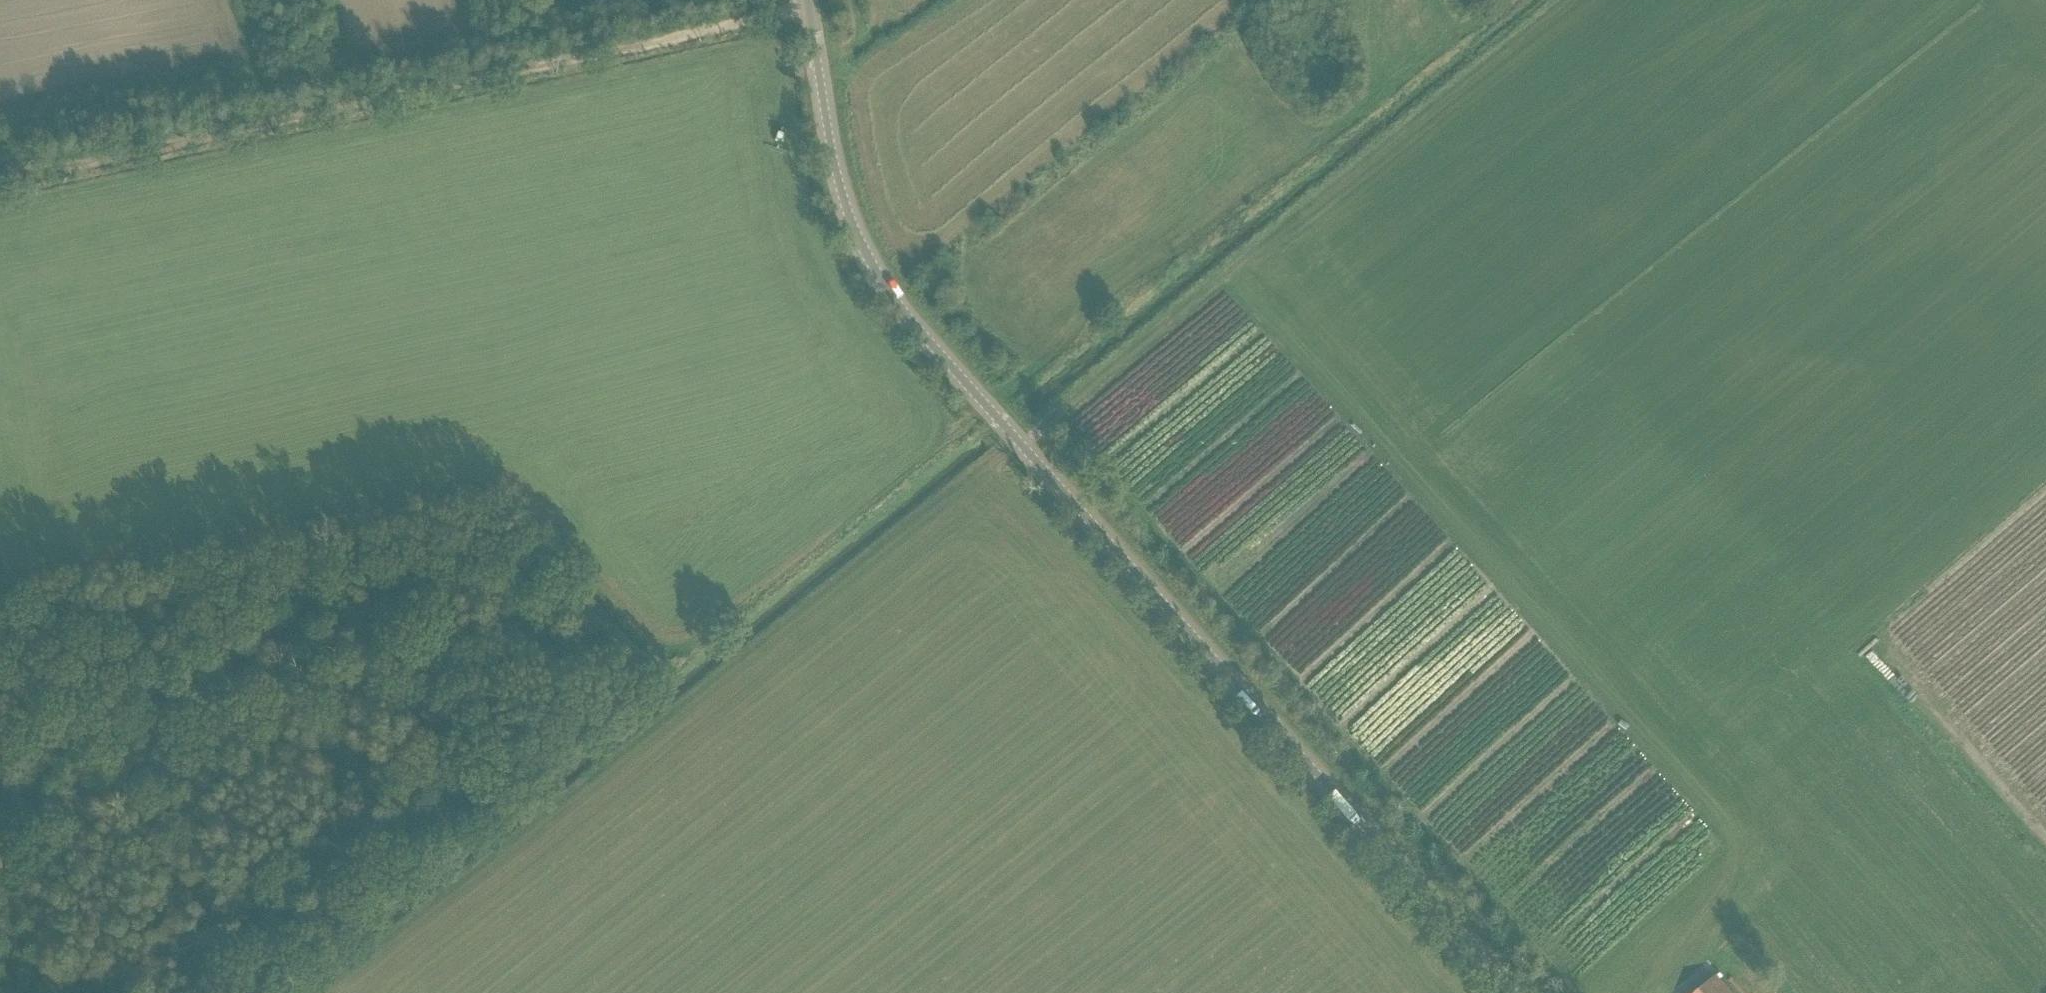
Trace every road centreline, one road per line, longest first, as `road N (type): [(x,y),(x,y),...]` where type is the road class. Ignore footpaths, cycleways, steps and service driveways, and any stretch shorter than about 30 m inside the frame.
road 1 (tertiary): [(1505,992),(886,306),(858,266),(833,203),(798,0)]
road 2 (track): [(0,184),(800,14)]

